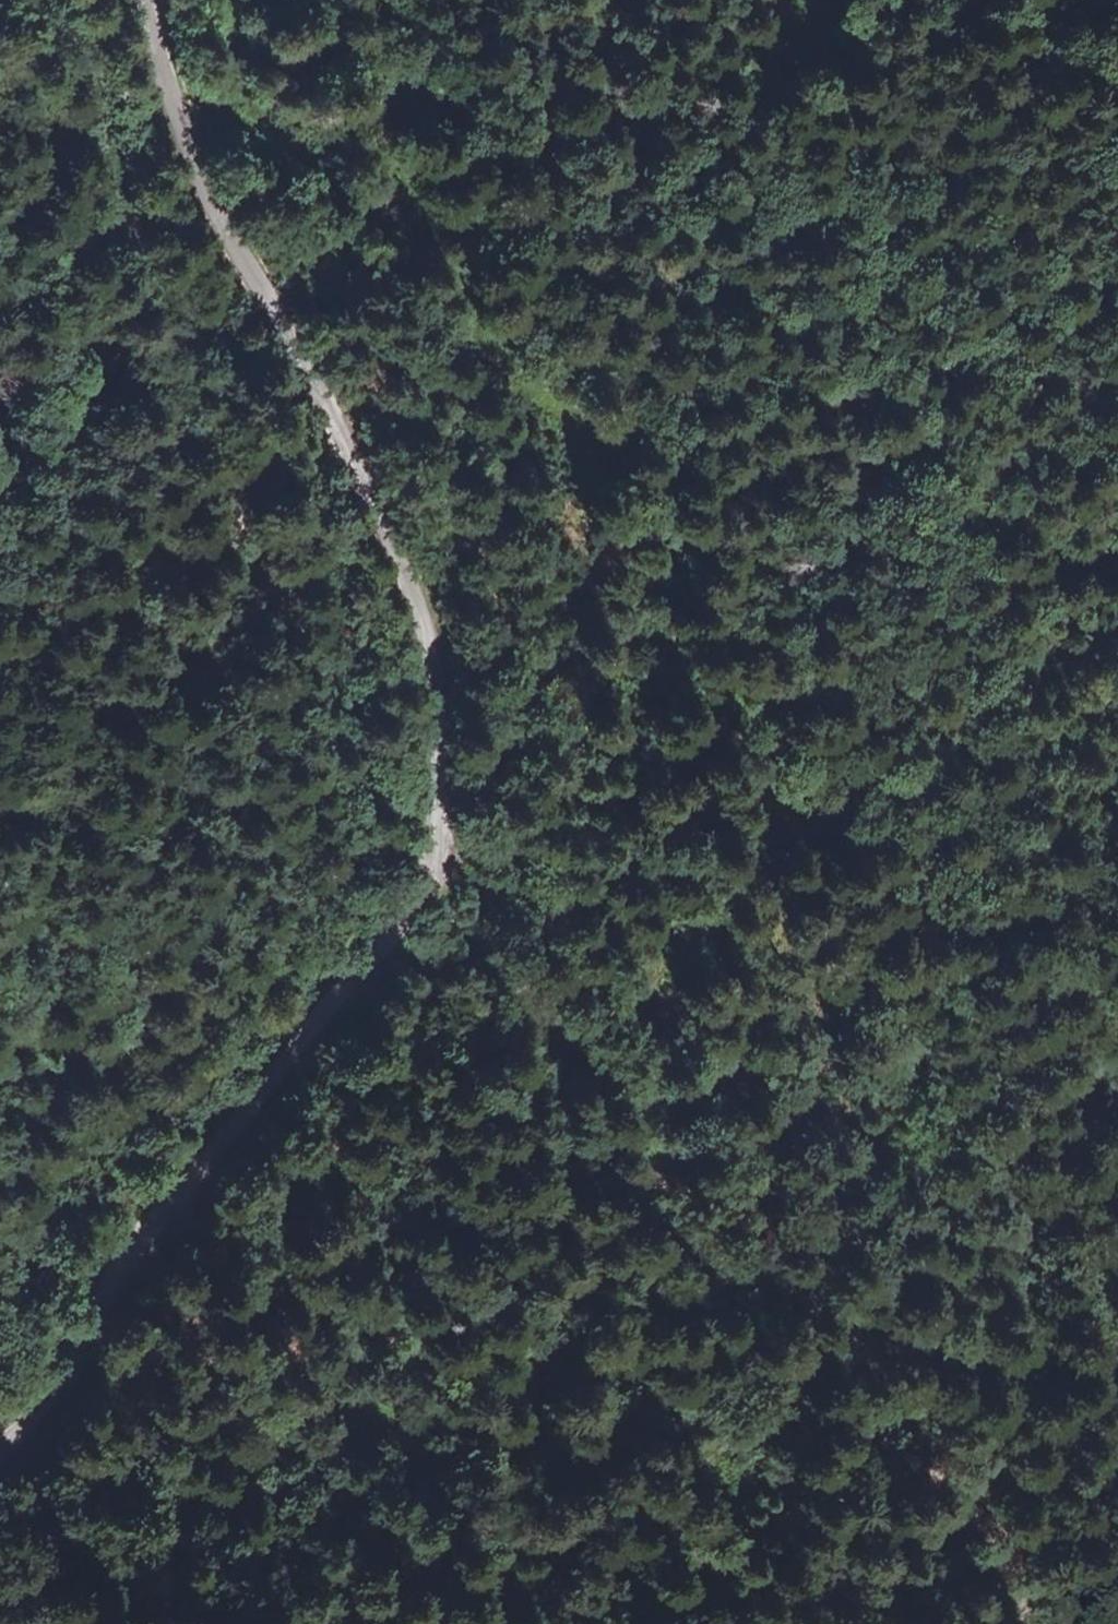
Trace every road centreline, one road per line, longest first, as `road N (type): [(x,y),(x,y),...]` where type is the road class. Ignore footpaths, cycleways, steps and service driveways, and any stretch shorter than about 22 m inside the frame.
road 1 (tertiary): [(157,0),(217,173),(405,548),(434,648),(447,752),(438,875),(408,934),(356,993),(214,1107),(148,1187),(43,1356),(0,1407)]

